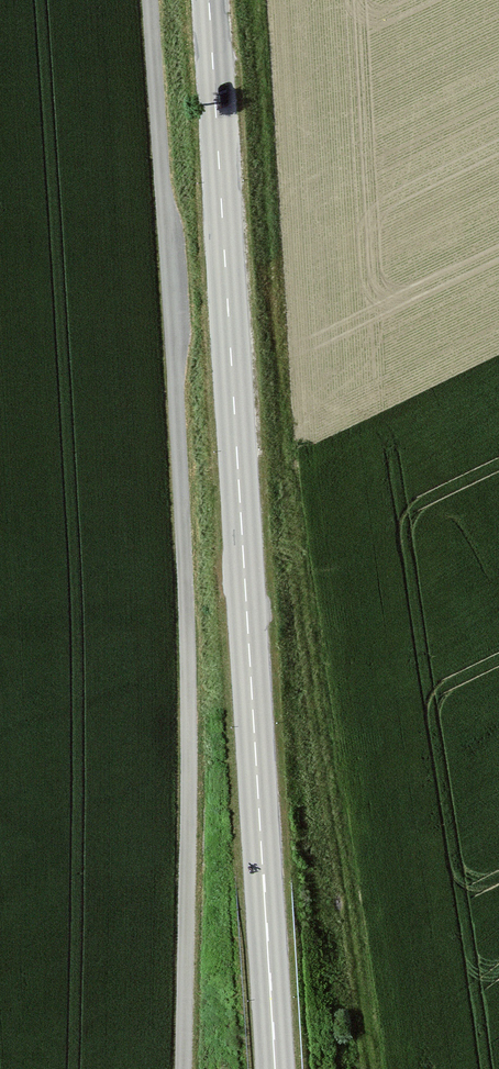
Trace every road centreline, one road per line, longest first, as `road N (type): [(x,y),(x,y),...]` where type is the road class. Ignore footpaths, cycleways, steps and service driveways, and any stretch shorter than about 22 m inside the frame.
road 1 (tertiary): [(276,1068),(209,0)]
road 2 (track): [(184,1068),(188,645),(150,0)]

